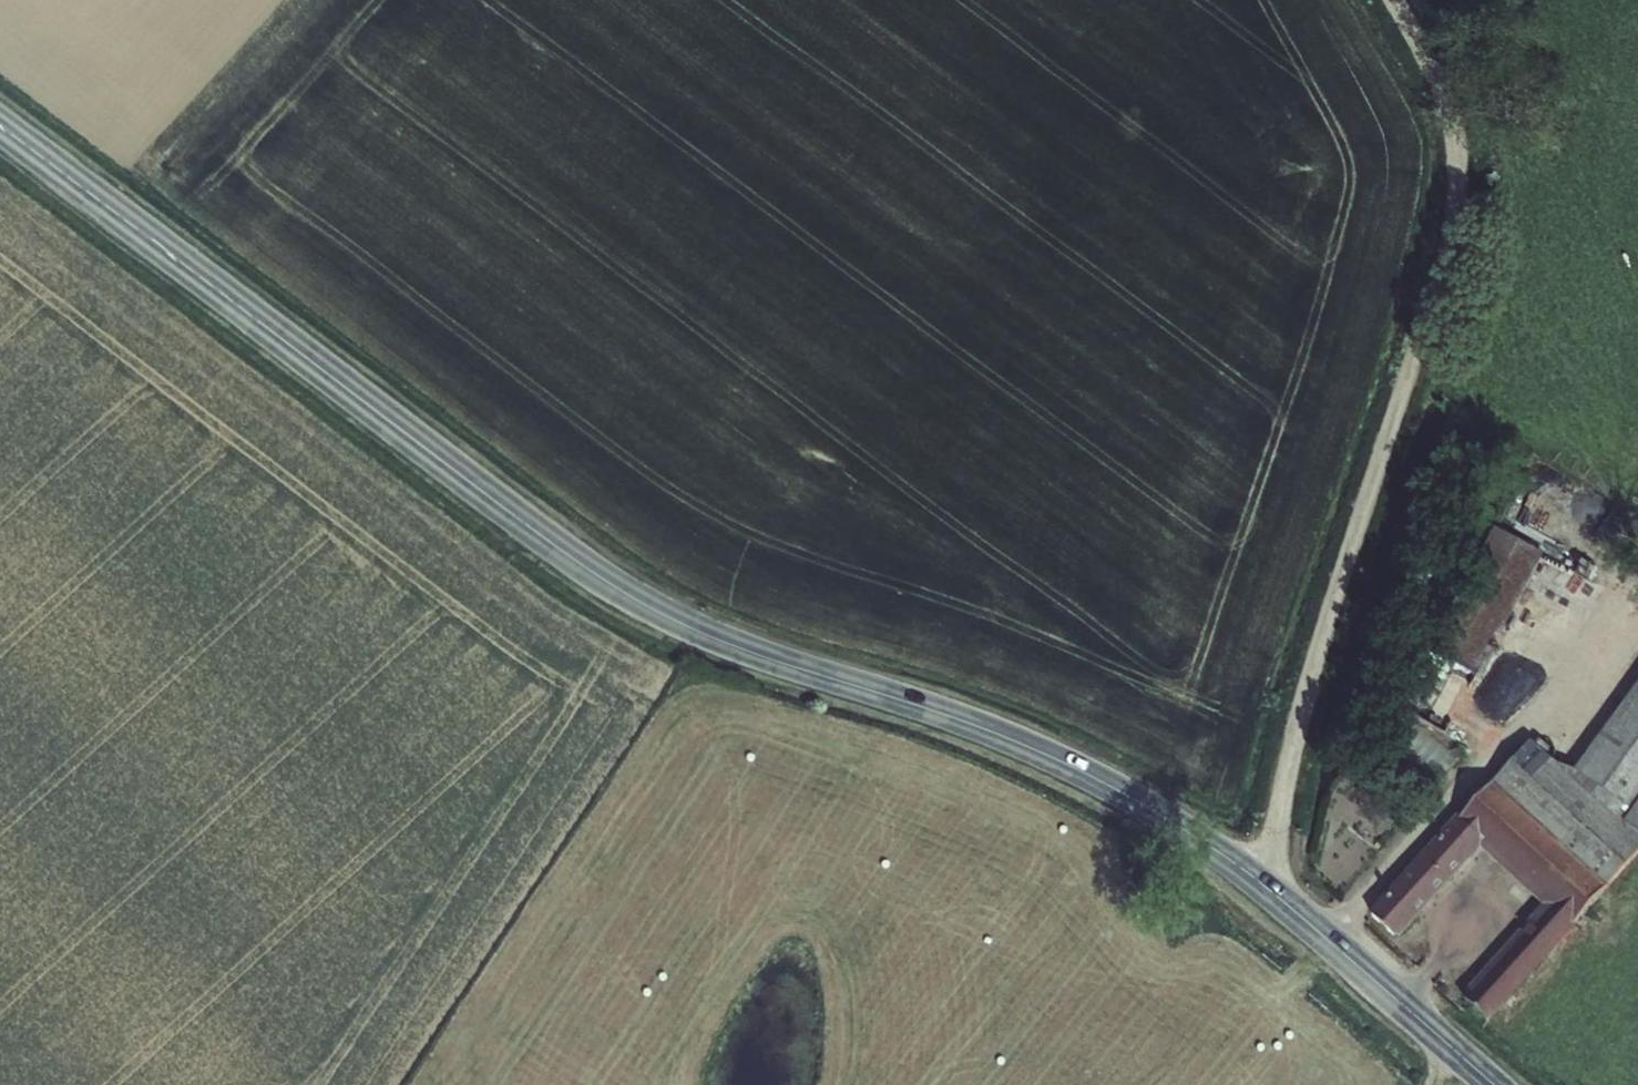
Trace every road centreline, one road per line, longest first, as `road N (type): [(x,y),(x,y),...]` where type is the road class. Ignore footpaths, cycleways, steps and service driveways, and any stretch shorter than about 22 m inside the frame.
road 1 (tertiary): [(1494,1084),(1257,880),(1127,795),(974,724),(720,640),(603,579),(0,125)]
road 2 (track): [(1391,0),(1444,95),(1460,177),(1449,265),(1317,664),(1276,850),(1257,880)]

